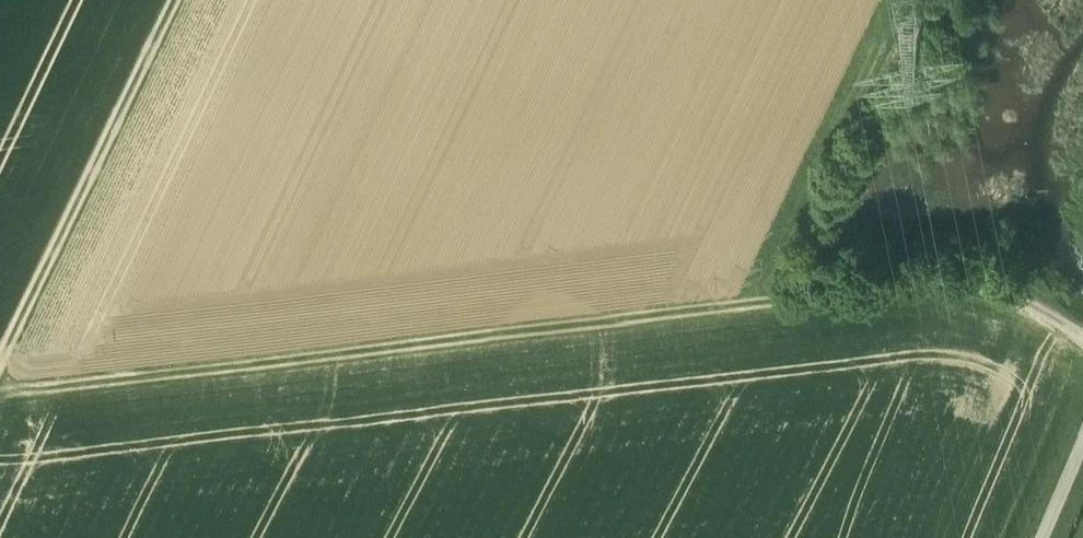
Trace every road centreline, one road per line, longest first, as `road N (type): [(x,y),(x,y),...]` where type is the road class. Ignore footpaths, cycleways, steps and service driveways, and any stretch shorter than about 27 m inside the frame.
road 1 (track): [(0,397),(944,285),(1008,297),(1082,339)]
road 2 (track): [(173,0),(0,357)]

